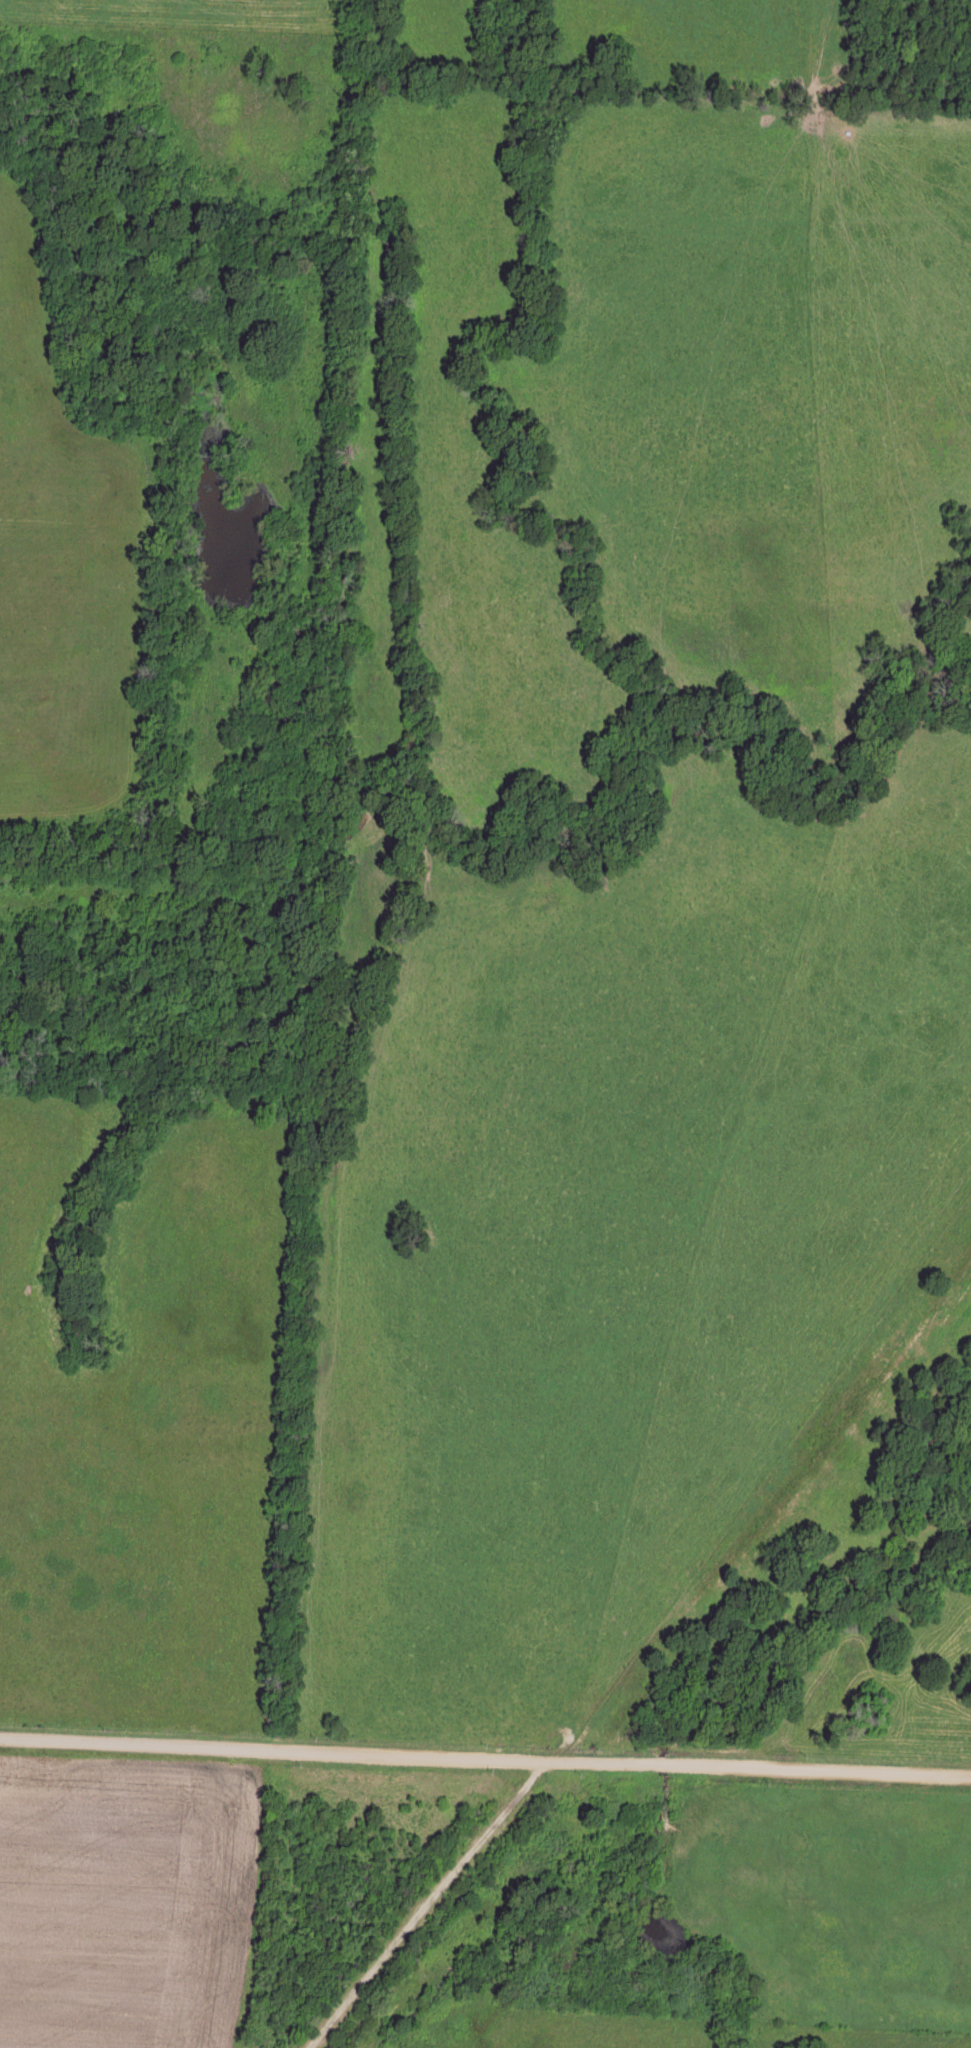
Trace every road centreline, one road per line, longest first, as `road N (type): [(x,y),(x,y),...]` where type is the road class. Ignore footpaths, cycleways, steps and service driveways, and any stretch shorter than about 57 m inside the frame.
road 1 (residential): [(0,1741),(970,1779)]

